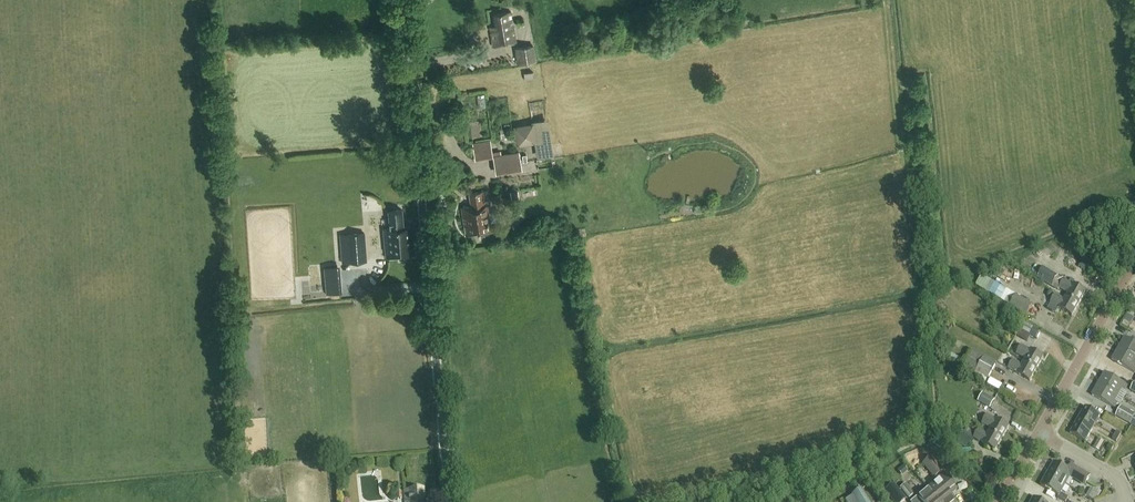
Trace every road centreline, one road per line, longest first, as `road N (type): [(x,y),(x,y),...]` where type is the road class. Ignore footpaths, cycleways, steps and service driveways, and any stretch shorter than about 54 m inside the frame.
road 1 (unclassified): [(449,501),(402,0)]
road 2 (tertiary): [(1039,433),(1134,263)]

